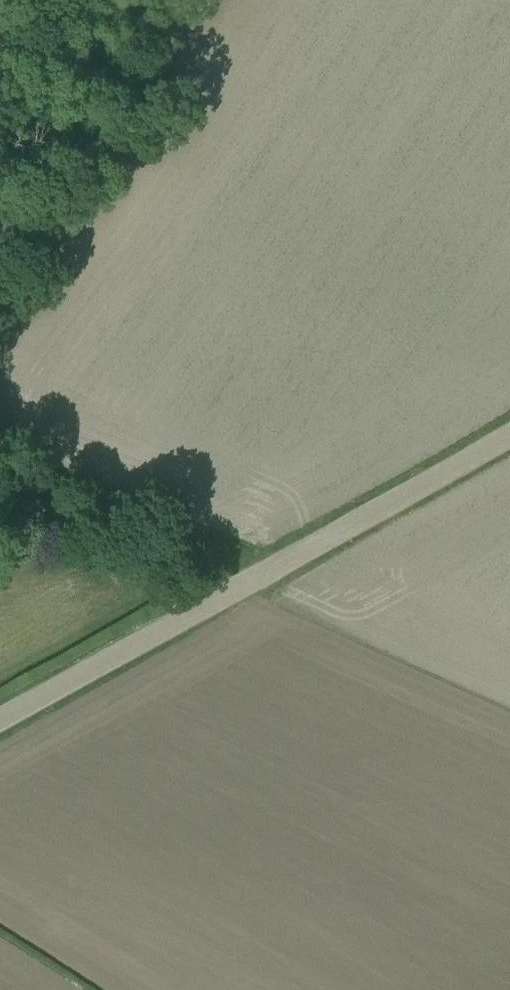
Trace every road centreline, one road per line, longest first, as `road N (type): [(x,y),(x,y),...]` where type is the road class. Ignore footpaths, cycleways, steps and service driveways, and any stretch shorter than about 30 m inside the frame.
road 1 (tertiary): [(509,438),(0,723)]

